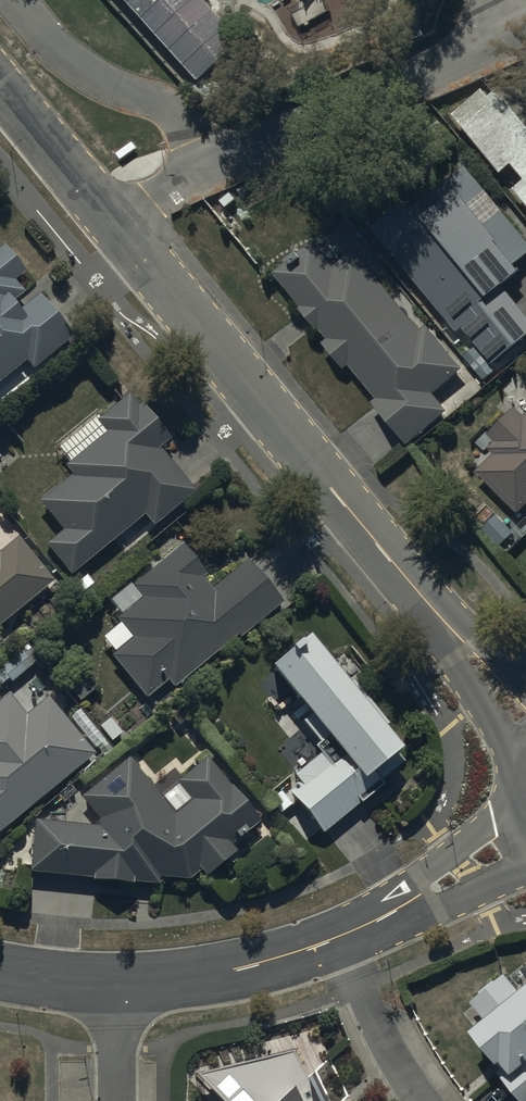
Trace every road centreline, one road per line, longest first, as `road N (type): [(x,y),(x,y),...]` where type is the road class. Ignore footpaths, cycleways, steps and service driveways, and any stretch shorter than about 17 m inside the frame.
road 1 (residential): [(0,85),(525,723)]
road 2 (residential): [(343,937),(182,981),(112,987)]
road 3 (residential): [(520,828),(419,900),(343,937)]
road 4 (residential): [(343,937),(395,1051),(432,1100)]

